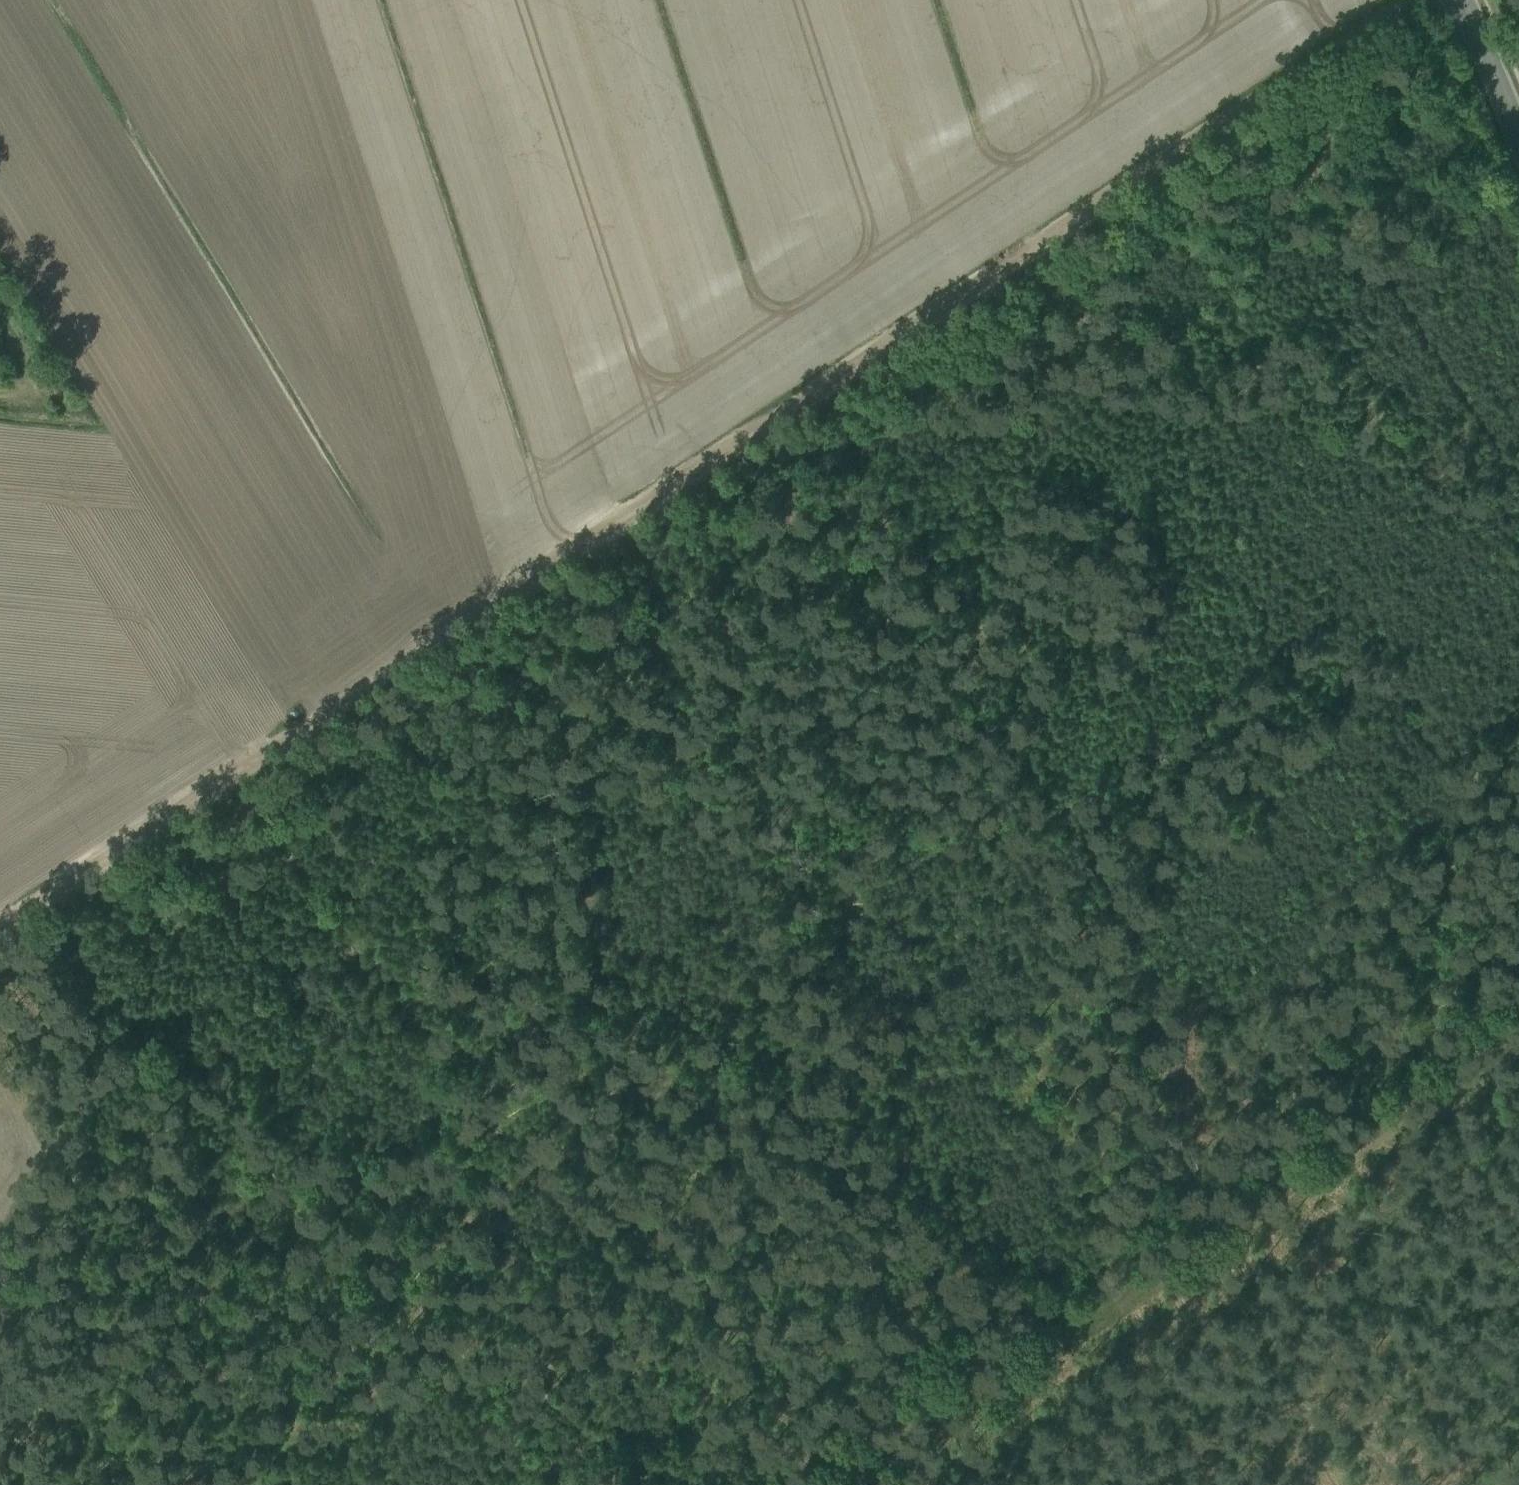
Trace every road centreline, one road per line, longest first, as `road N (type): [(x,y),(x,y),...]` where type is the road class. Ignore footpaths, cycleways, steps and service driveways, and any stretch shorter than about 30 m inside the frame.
road 1 (track): [(1392,0),(0,924)]
road 2 (tertiary): [(1455,0),(1518,154)]

